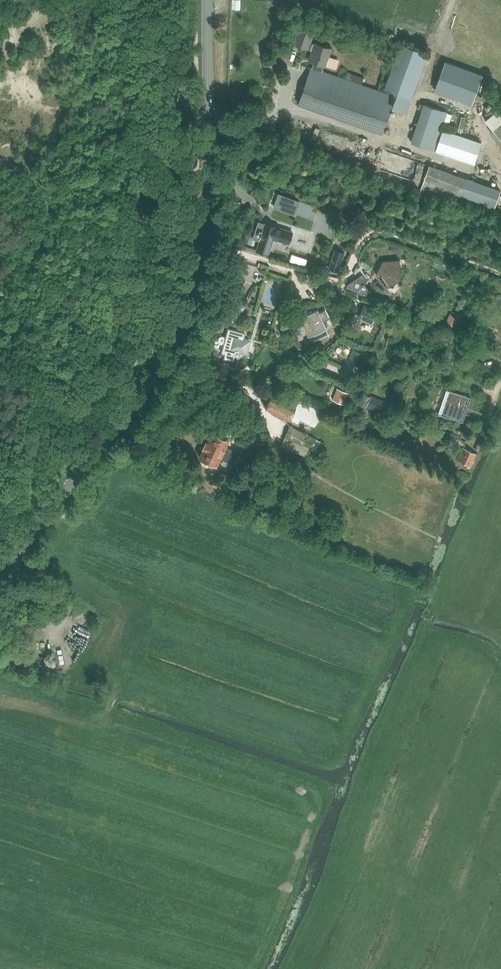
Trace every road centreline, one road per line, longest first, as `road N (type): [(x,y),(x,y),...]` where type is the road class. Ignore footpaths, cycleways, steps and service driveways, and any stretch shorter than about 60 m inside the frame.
road 1 (secondary): [(0,589),(156,389),(188,328),(209,237),(209,0)]
road 2 (track): [(182,228),(340,284),(373,232),(500,277)]
road 3 (track): [(401,140),(454,0)]

